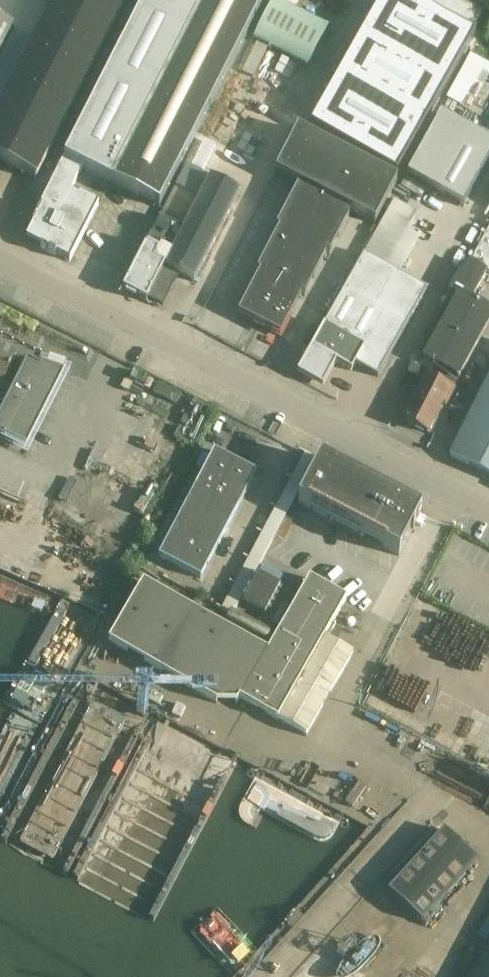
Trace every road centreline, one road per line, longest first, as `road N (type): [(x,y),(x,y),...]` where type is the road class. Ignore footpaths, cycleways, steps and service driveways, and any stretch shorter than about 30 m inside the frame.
road 1 (unclassified): [(488,512),(0,260)]

